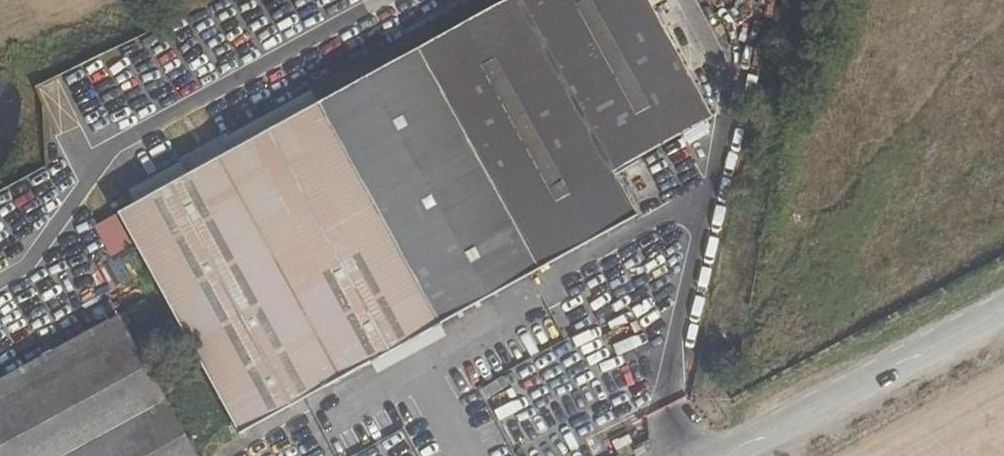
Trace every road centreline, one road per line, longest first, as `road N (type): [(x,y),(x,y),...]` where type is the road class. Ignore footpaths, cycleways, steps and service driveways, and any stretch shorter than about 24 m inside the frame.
road 1 (track): [(725,455),(706,408),(717,353),(826,0)]
road 2 (tertiary): [(736,455),(1003,312)]

